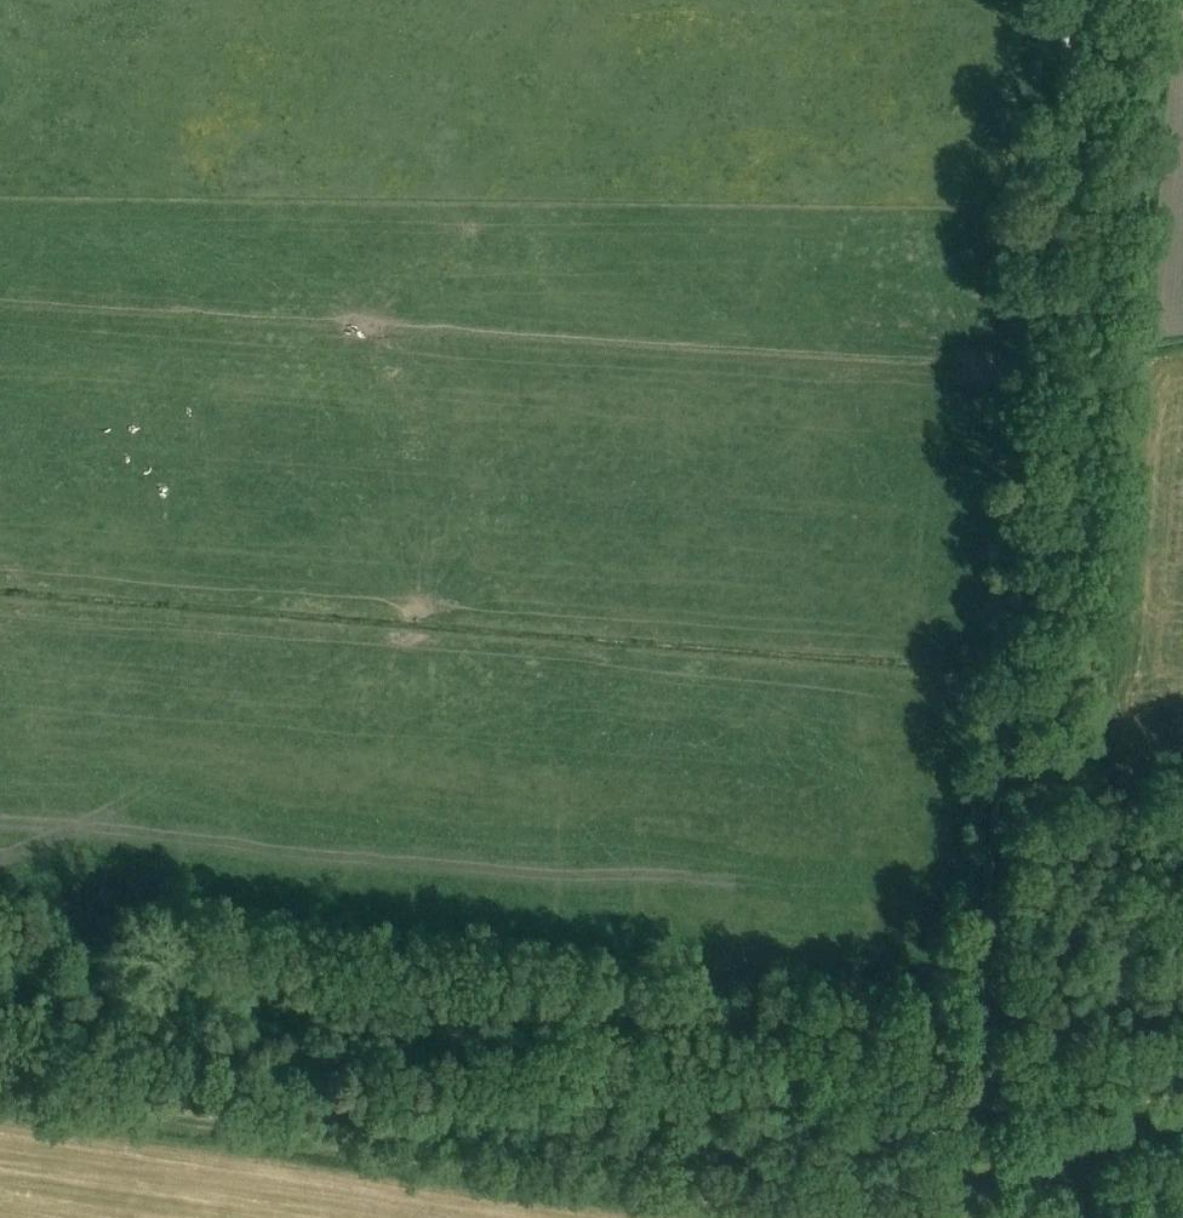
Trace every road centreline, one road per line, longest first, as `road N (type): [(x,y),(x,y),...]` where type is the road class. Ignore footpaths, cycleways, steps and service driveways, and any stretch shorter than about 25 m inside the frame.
road 1 (track): [(1066,0),(975,1071)]
road 2 (track): [(975,1071),(407,1069),(0,1029)]
road 3 (track): [(1182,1045),(1111,1060),(975,1071)]
road 4 (track): [(975,1071),(963,1217)]

